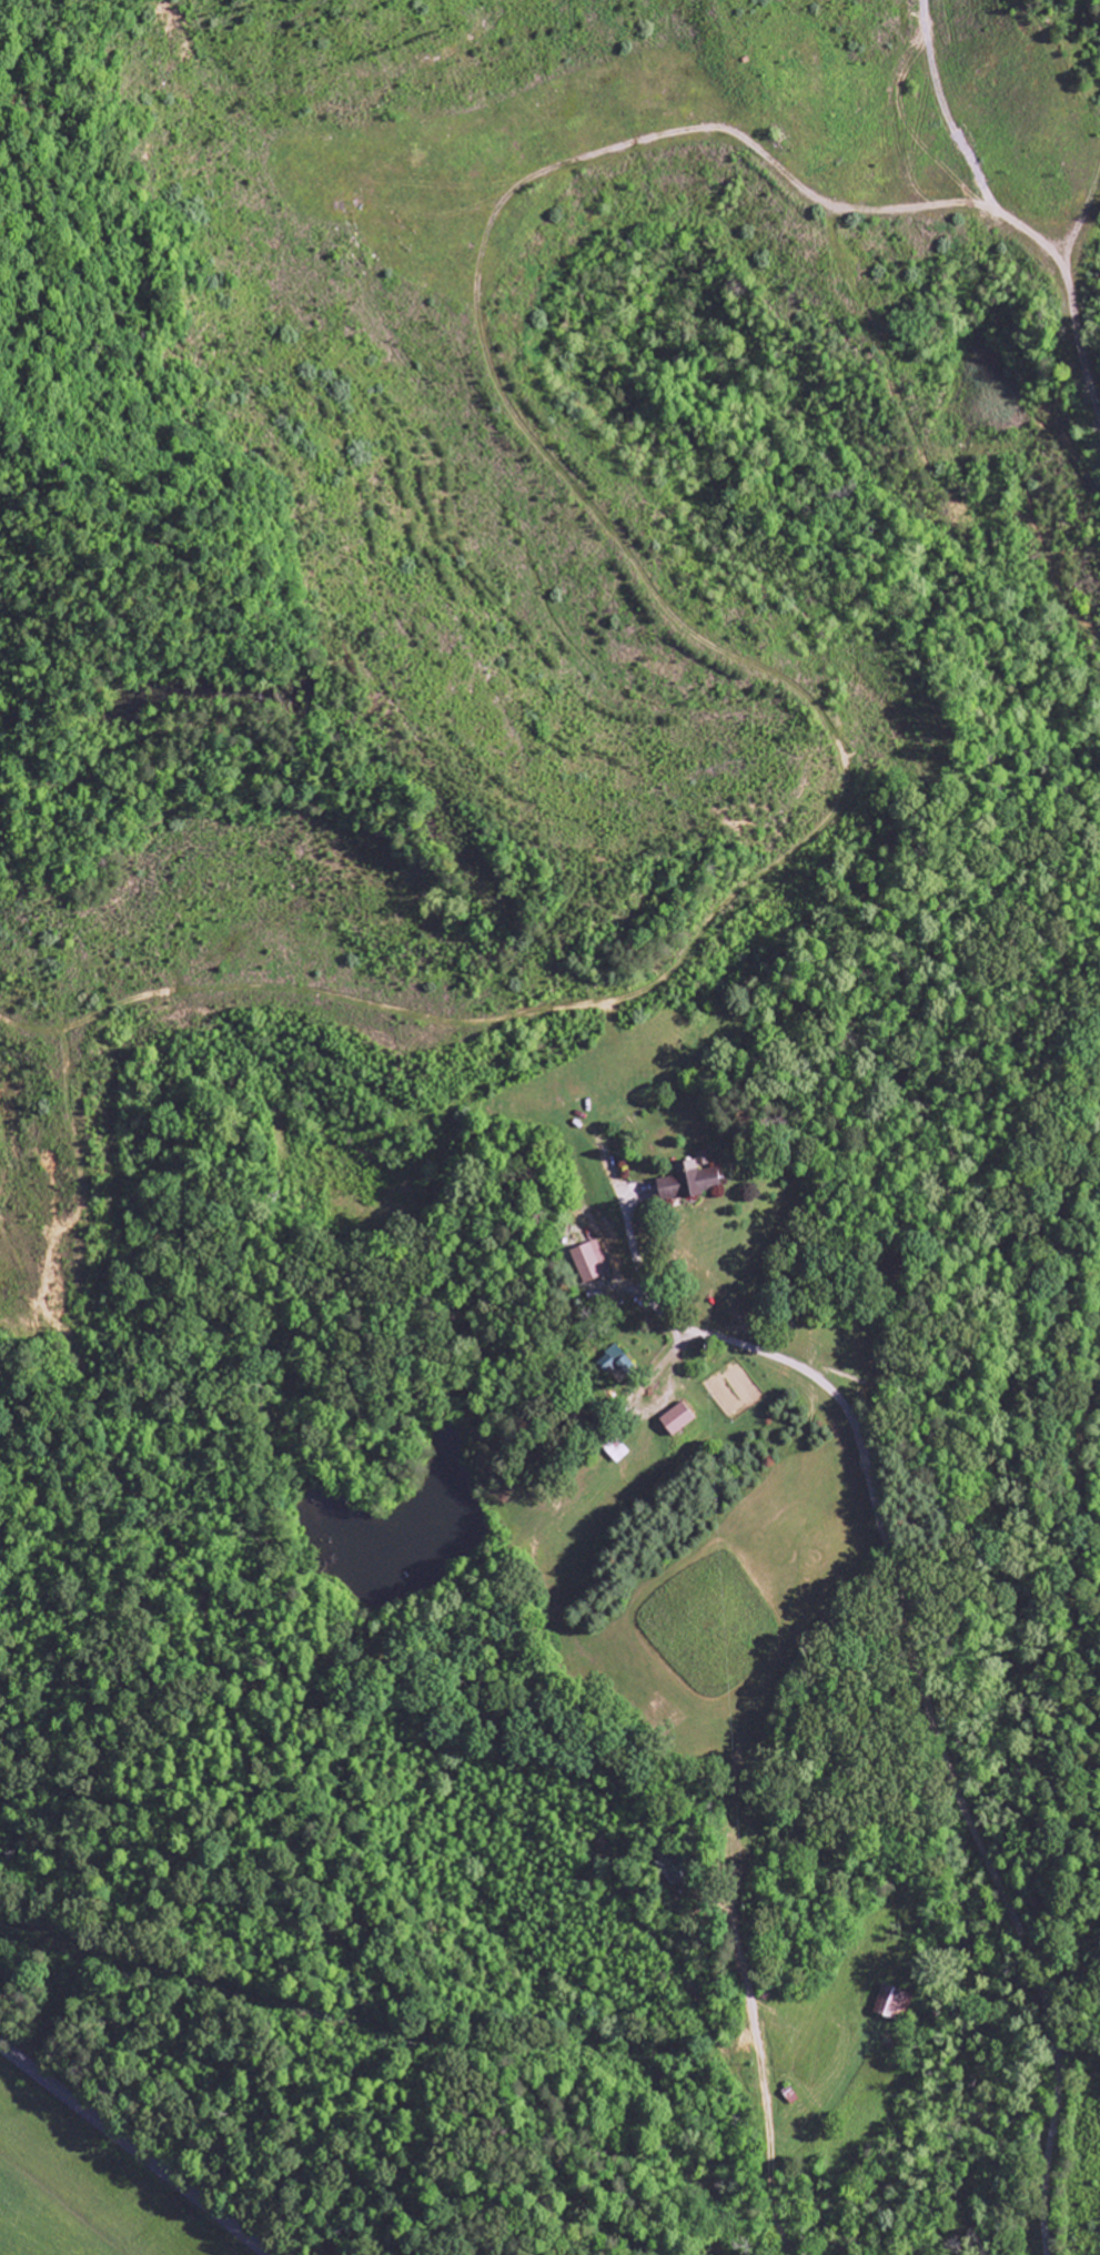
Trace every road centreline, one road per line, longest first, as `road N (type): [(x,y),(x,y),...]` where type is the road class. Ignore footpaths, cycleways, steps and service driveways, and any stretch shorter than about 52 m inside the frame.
road 1 (secondary): [(265,2254),(0,2043)]

